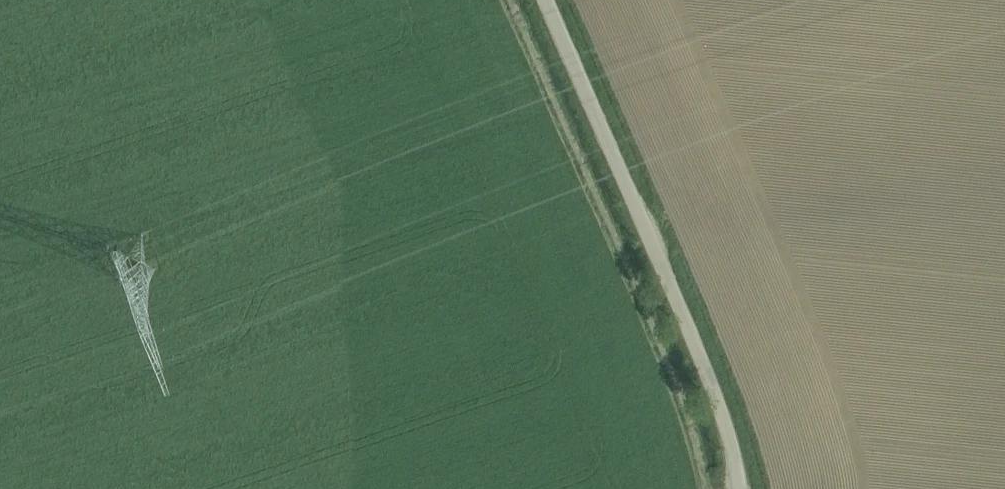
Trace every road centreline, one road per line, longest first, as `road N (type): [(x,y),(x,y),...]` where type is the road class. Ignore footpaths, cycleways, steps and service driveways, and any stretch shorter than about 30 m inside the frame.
road 1 (unclassified): [(727,488),(712,418),(640,230),(533,0)]

